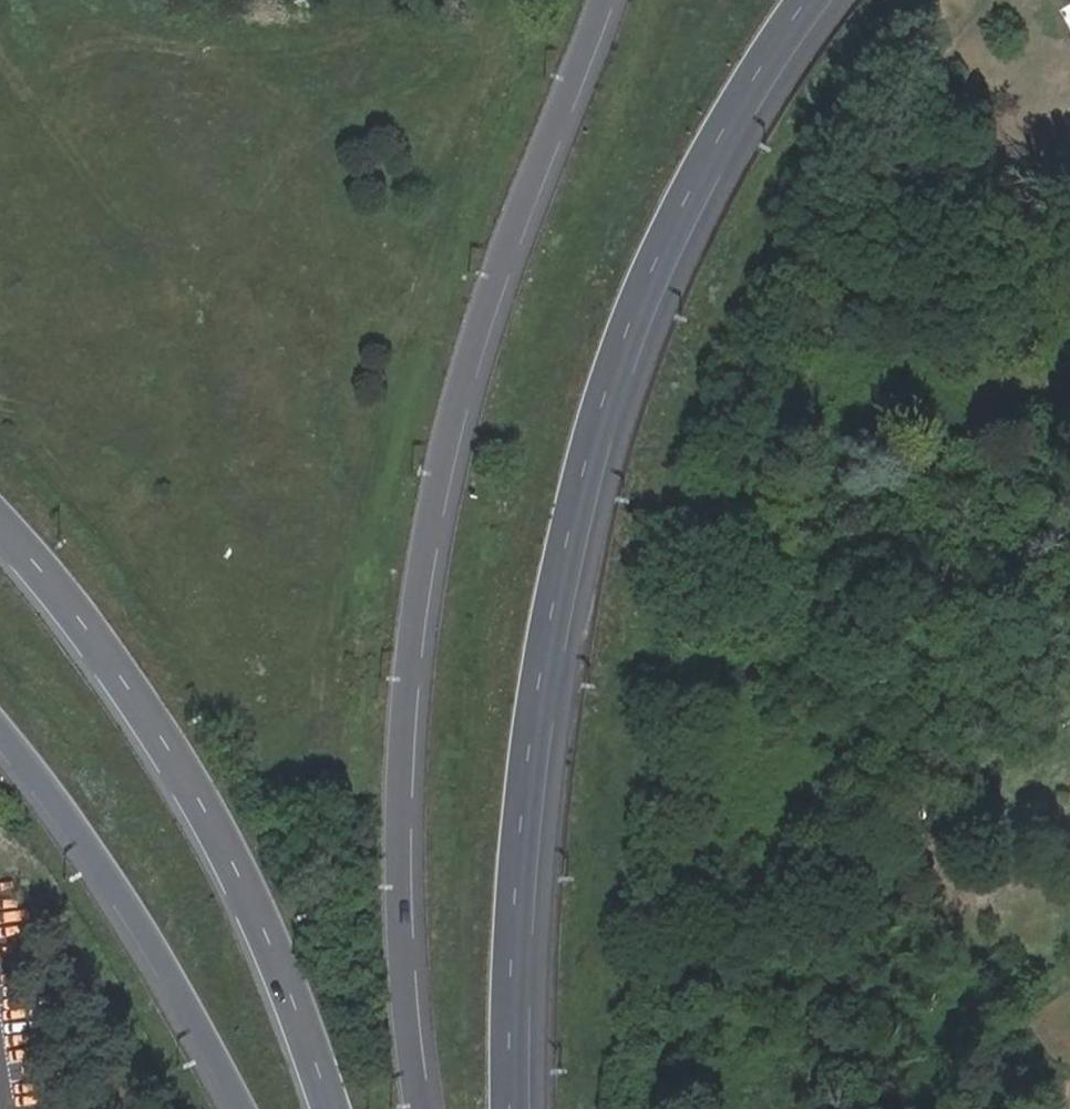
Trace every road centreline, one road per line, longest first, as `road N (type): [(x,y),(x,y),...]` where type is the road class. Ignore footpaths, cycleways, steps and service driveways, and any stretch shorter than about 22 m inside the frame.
road 1 (motorway): [(516,1108),(535,723),(587,471),(632,324),(701,173),(810,0)]
road 2 (motorway): [(426,1108),(407,889),(409,710),(425,583),(492,304),(608,0)]
road 3 (motorway): [(0,527),(150,716),(229,850),(281,958),(333,1108)]
road 4 (motorway): [(0,721),(115,878),(243,1108)]

